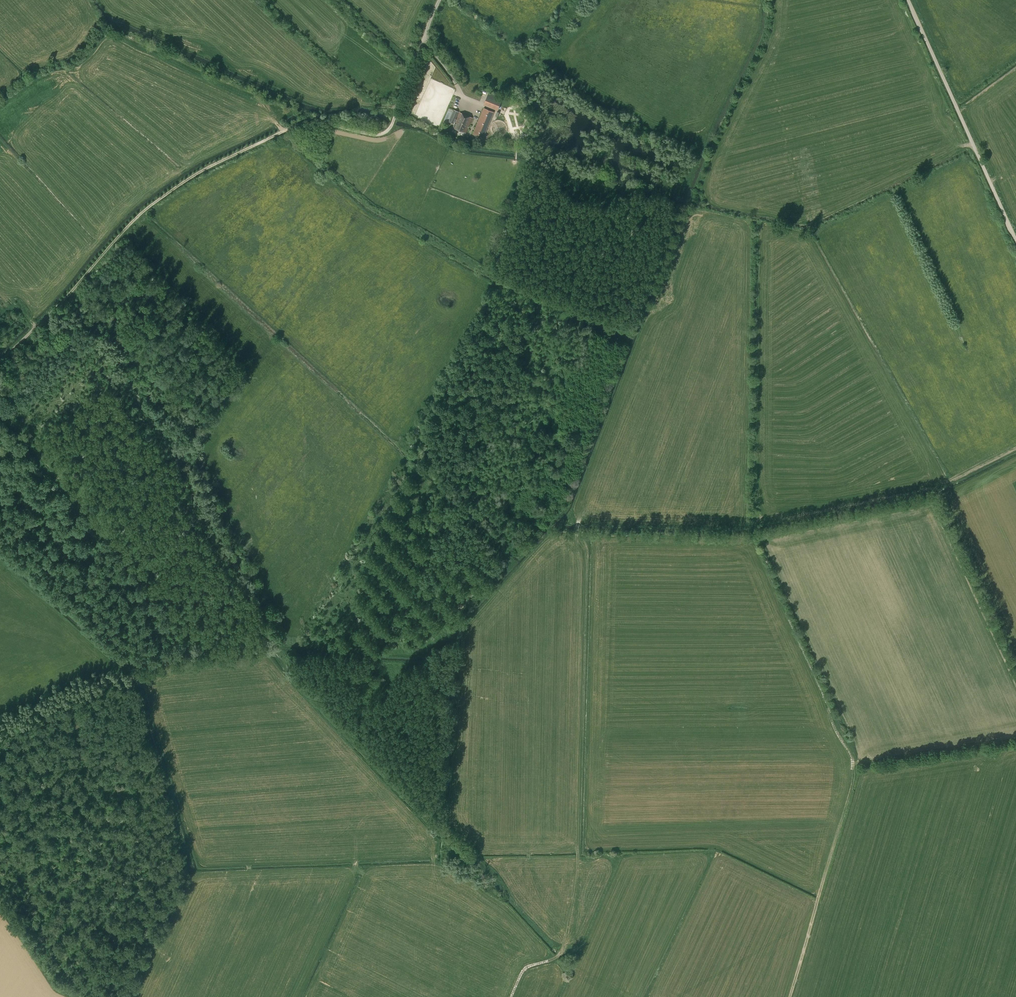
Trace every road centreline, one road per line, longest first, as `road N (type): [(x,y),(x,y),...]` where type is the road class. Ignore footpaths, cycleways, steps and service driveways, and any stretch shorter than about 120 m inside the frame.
road 1 (track): [(0,361),(128,225),(190,178),(302,125),(386,133),(422,37)]
road 2 (unclassified): [(1015,242),(907,0)]

